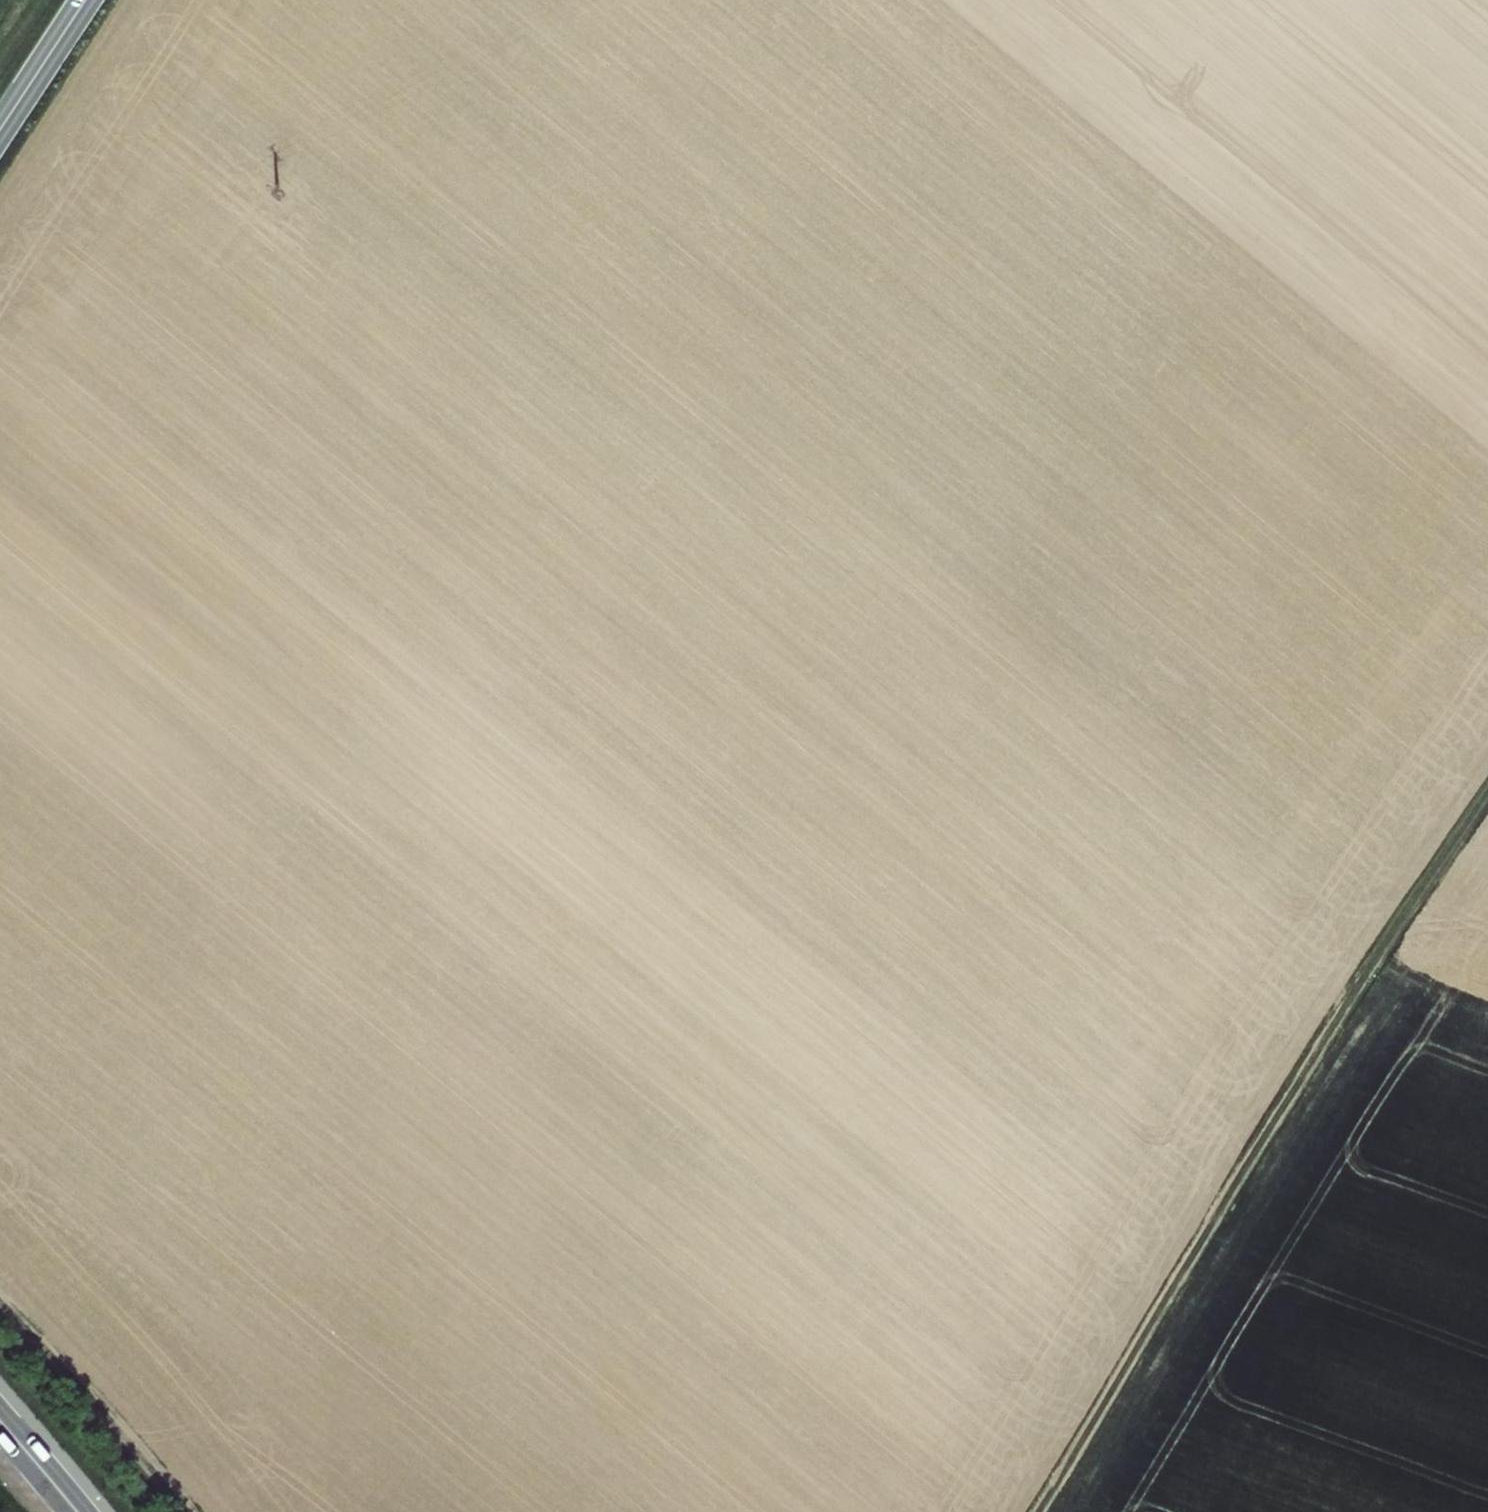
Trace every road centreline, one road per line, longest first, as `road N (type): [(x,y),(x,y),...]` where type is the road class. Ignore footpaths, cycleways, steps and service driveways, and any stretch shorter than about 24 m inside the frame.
road 1 (track): [(1041,1511),(1365,989)]
road 2 (track): [(0,1293),(194,1511)]
road 3 (secondary): [(88,0),(0,135)]

